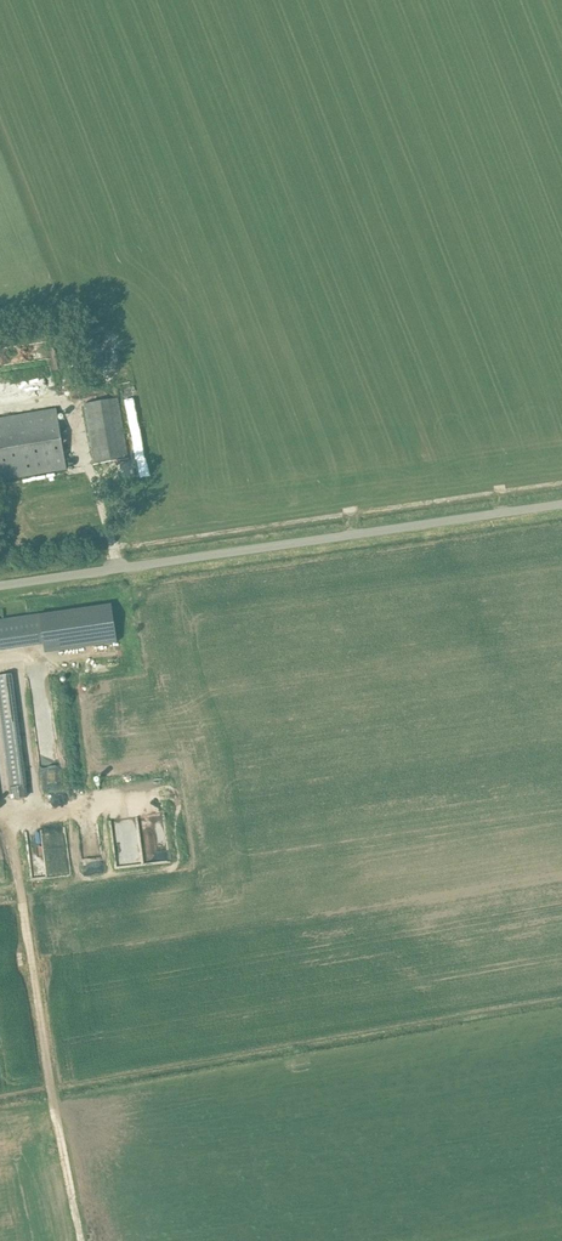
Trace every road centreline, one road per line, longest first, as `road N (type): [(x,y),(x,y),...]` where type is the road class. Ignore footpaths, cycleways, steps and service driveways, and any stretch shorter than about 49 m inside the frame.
road 1 (unclassified): [(0,585),(561,504)]

